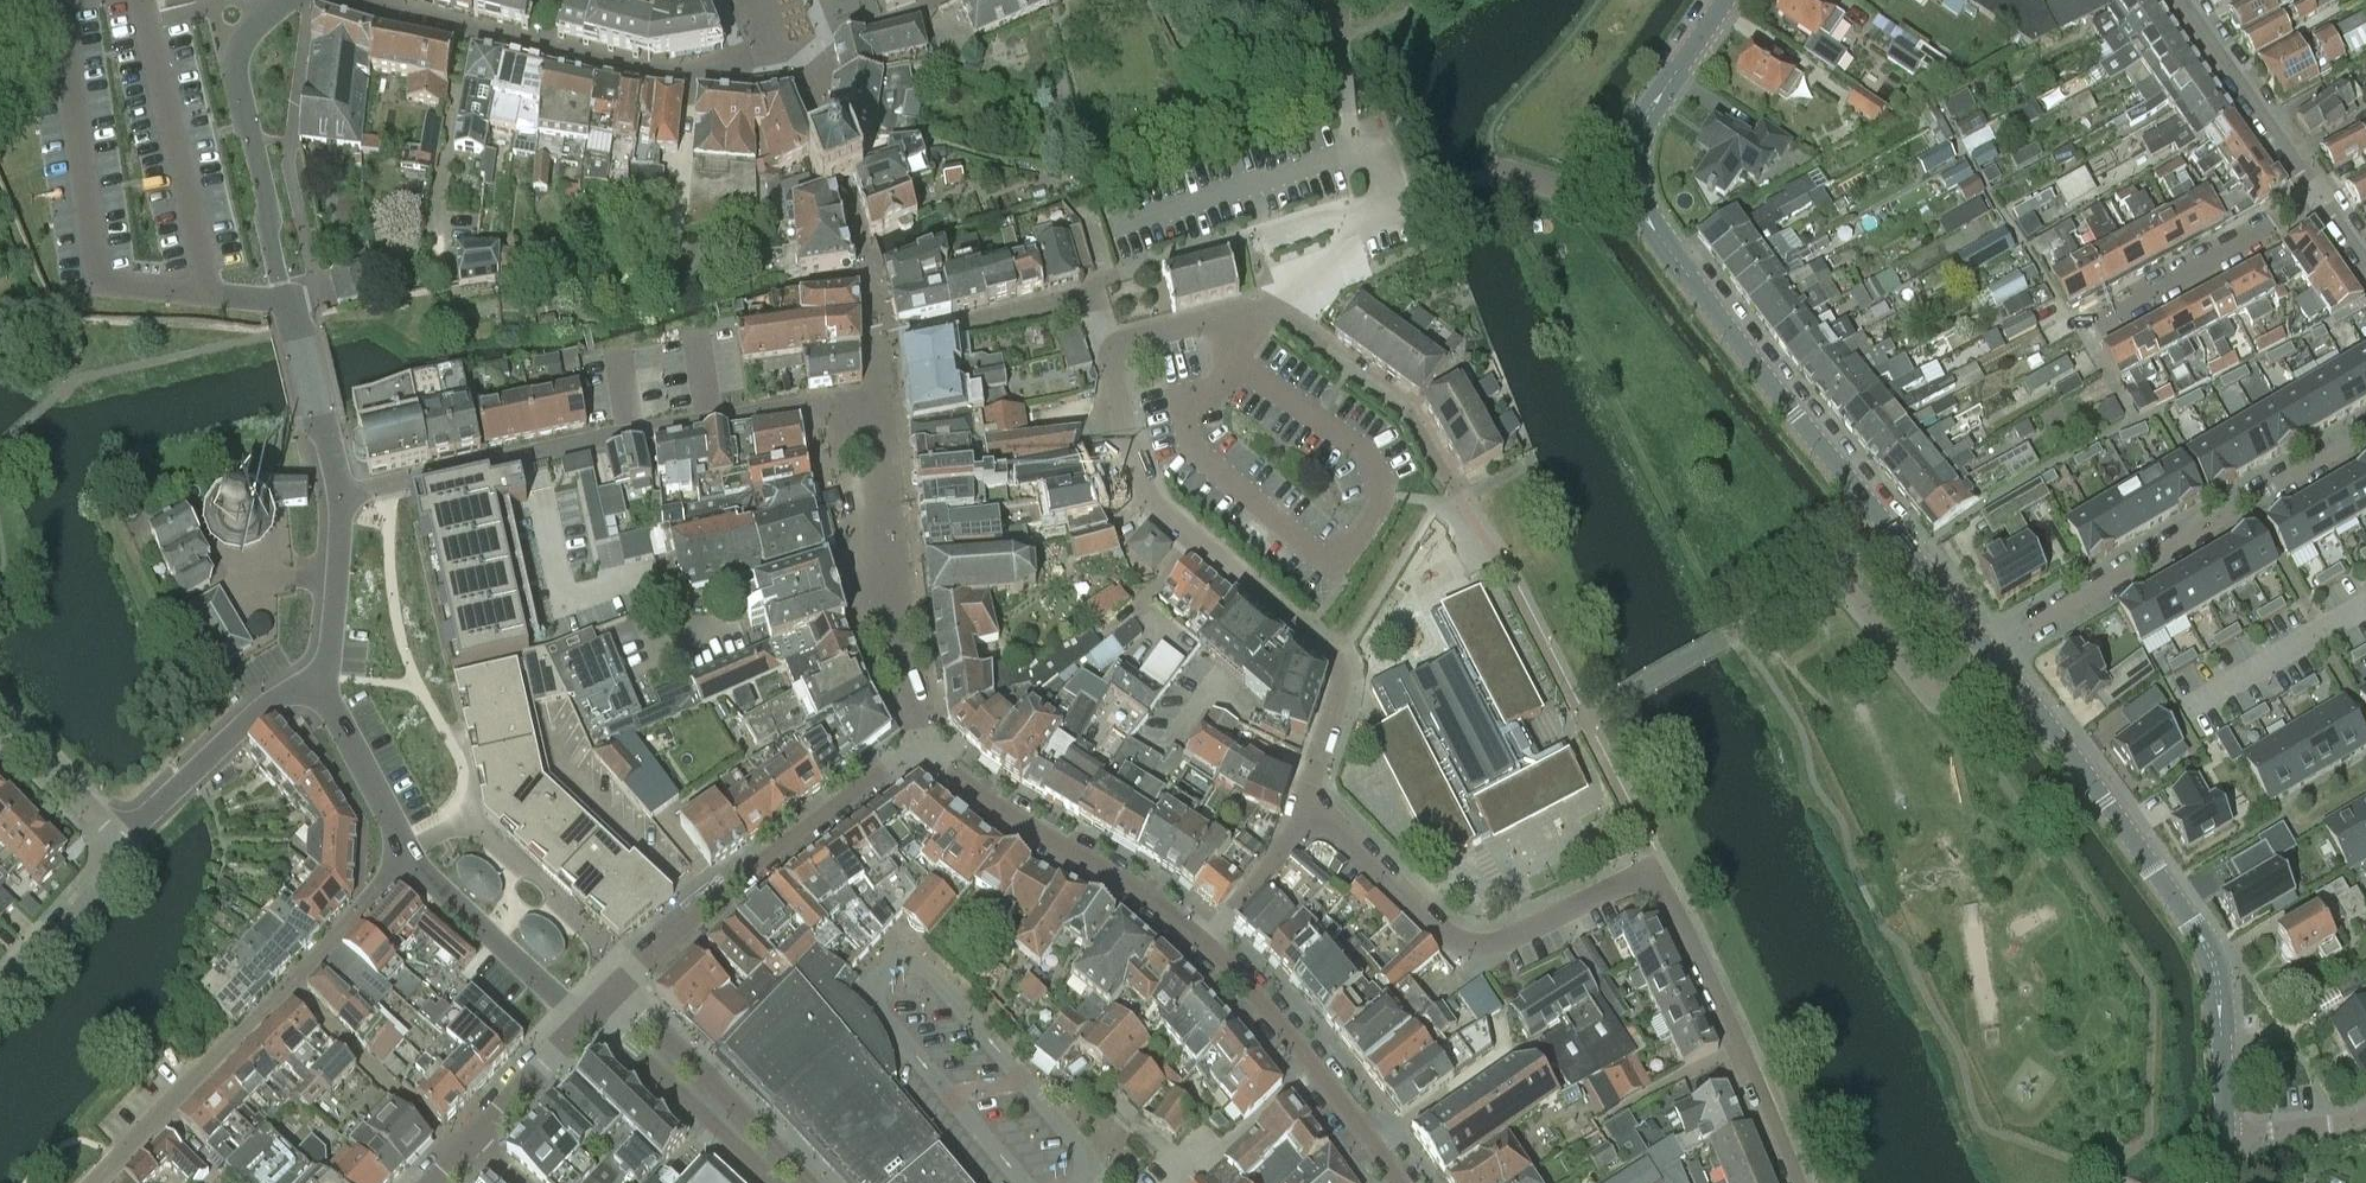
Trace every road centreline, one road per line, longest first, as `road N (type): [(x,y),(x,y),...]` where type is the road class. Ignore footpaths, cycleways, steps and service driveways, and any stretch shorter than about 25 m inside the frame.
road 1 (residential): [(1793,1182),(1656,867),(1519,935),(1459,941),(1315,806)]
road 2 (tertiary): [(1993,654),(1638,202)]
road 3 (tertiary): [(2217,1141),(2214,966),(2170,890),(1993,654)]
road 4 (residential): [(1315,806),(1340,673),(1156,508),(1129,450),(1104,349)]
road 5 (residential): [(790,61),(742,76),(648,75),(358,0)]
road 6 (residential): [(2365,437),(1993,654)]
road 7 (residential): [(335,498),(736,415)]
road 8 (residential): [(925,748),(704,905),(617,992)]
road 9 (residential): [(925,748),(917,735),(884,397)]
road 10 (residential): [(335,498),(262,154)]
road 11 (residential): [(1206,948),(1118,879),(991,806),(925,748)]
road 12 (residential): [(1400,1182),(1277,1017),(1206,948)]
road 13 (residential): [(288,984),(94,1182)]
road 14 (residential): [(809,1182),(617,992)]
road 15 (residential): [(2082,326),(2319,198)]
road 16 (residential): [(121,842),(276,695),(329,688)]
road 17 (residential): [(1457,487),(1416,416),(1271,311)]
road 18 (residential): [(591,1019),(774,1182)]
road 19 (residential): [(591,1019),(559,1001),(407,860)]
road 20 (residential): [(460,1153),(288,984)]
road 21 (residential): [(2319,198),(2183,0)]
road 22 (tertiary): [(1638,202),(1638,139),(1724,0)]
road 23 (residential): [(329,688),(335,498)]
road 24 (residential): [(407,860),(329,688)]
road 25 (residential): [(0,981),(121,842)]
road 26 (residential): [(1206,948),(1315,806)]
road 27 (residential): [(121,842),(0,715)]
road 28 (residential): [(2215,702),(2365,614)]
road 29 (residential): [(1271,311),(1250,307),(1104,349)]
road 30 (residential): [(1271,311),(1343,258),(1369,209),(1396,201)]
road 31 (residential): [(407,860),(288,984)]
road 32 (residential): [(471,1142),(591,1019)]
road 33 (residential): [(919,334),(1085,299)]
road 34 (residential): [(262,154),(238,61),(242,29),(269,0)]
road 35 (residential): [(1638,202),(1523,173),(1484,179)]
road 36 (residential): [(1396,201),(1382,166),(1356,151),(1344,62)]
road 37 (residential): [(2217,1141),(2365,1115)]
road 38 (residential): [(736,415),(884,397)]

